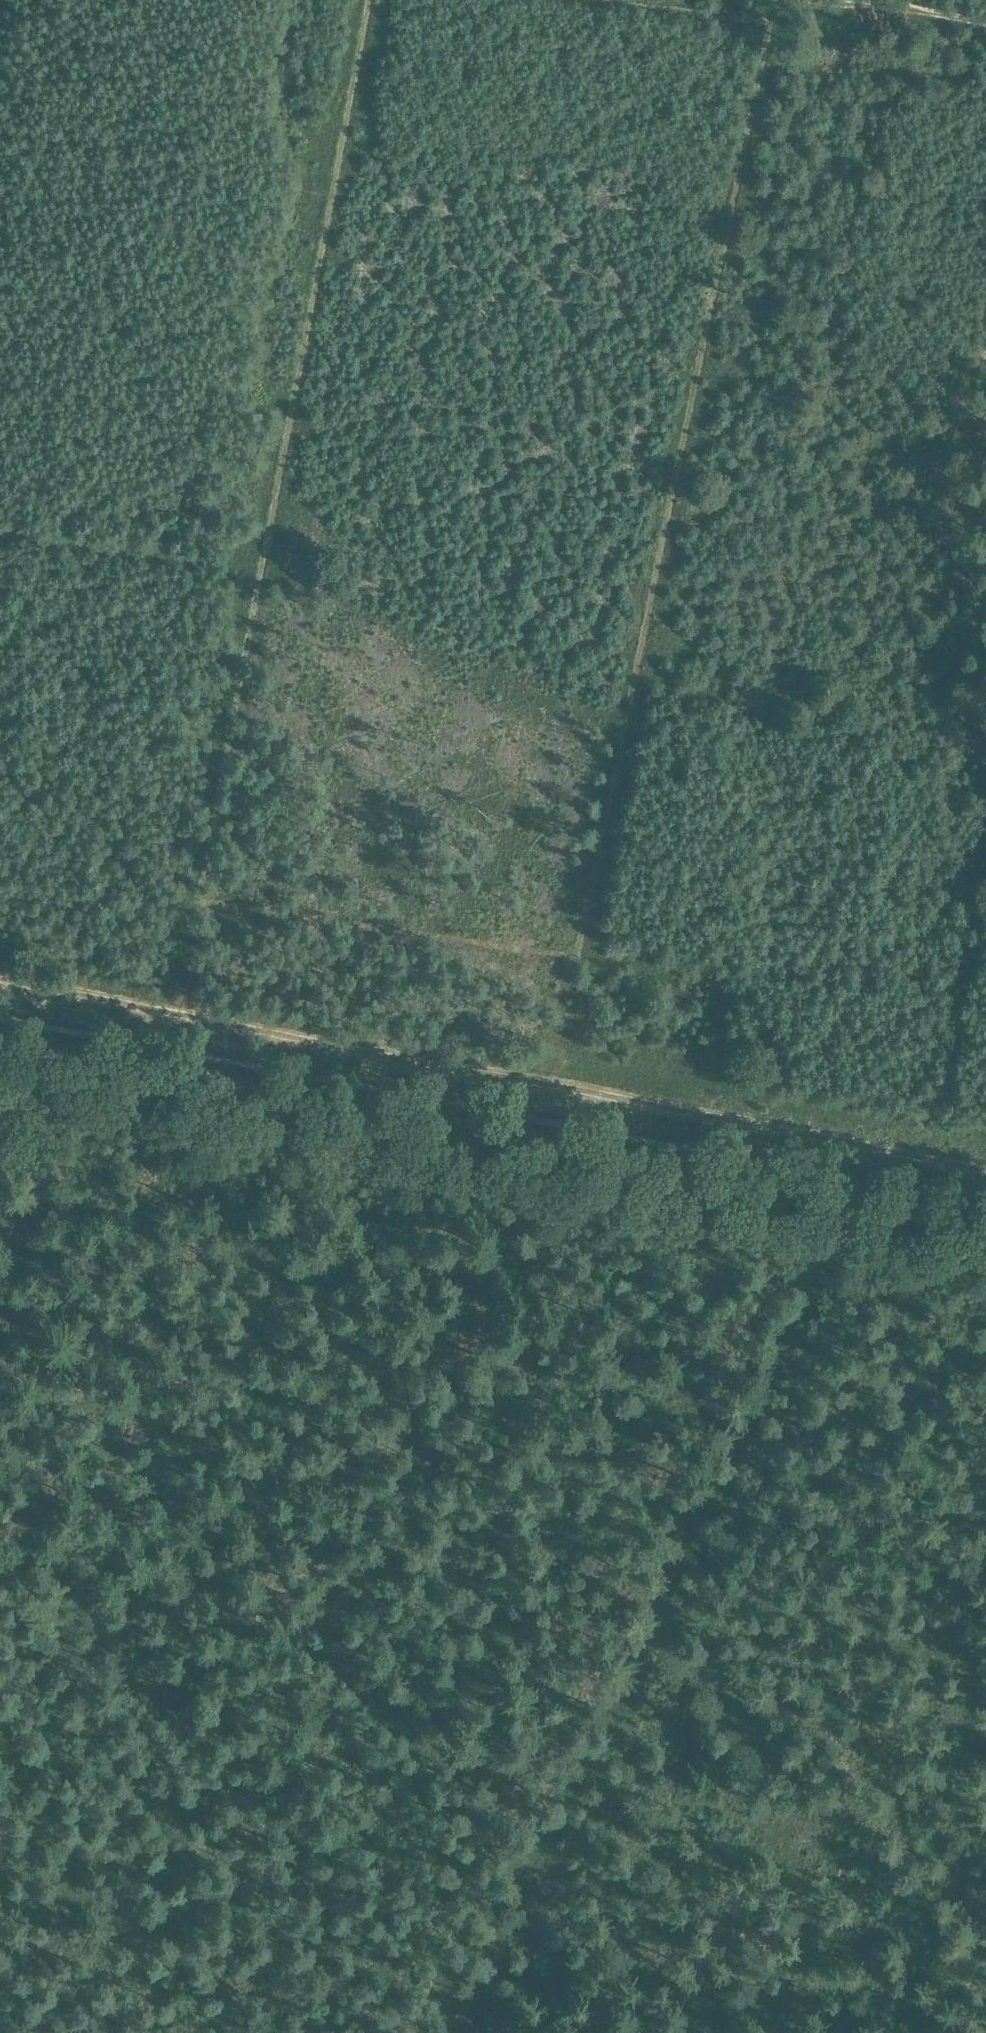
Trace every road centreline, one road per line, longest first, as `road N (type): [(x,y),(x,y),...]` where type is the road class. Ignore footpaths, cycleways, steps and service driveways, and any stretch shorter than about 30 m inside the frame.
road 1 (track): [(985,1168),(0,985)]
road 2 (track): [(863,0),(985,19)]

